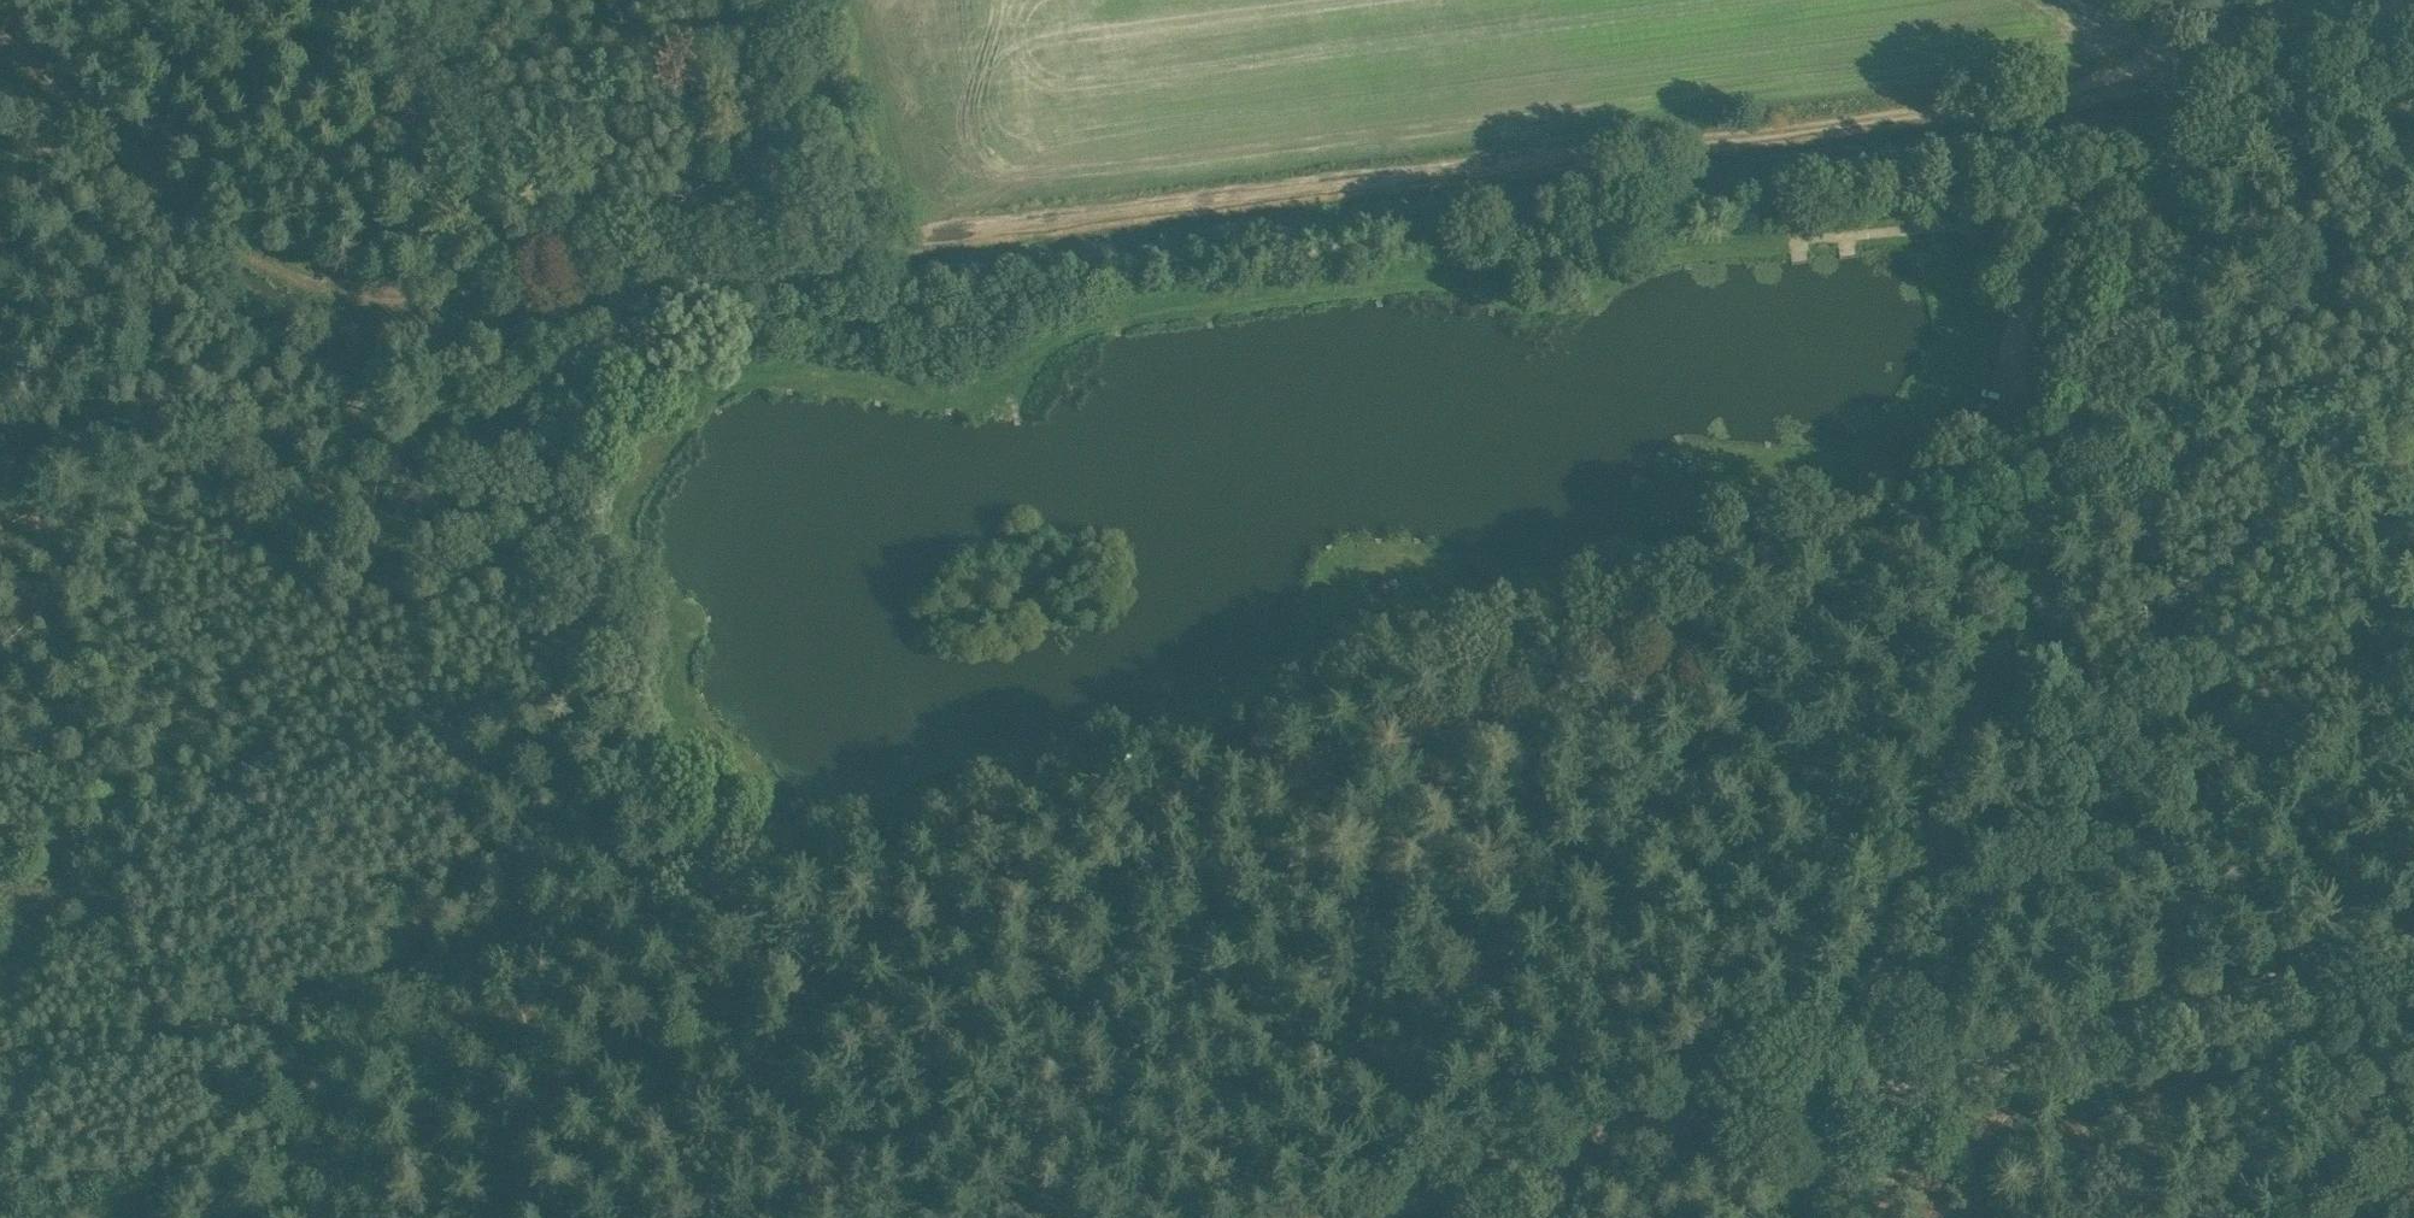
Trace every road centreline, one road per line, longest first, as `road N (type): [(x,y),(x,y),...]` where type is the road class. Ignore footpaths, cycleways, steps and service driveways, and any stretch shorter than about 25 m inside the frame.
road 1 (track): [(857,256),(2169,81)]
road 2 (unclassified): [(1815,1217),(1861,1093),(1883,975),(2173,170),(2156,0)]
road 3 (track): [(0,26),(251,241),(360,288),(457,299),(763,274),(857,256)]
road 4 (track): [(2413,943),(1909,1090),(1861,1093)]
road 5 (track): [(1818,1095),(1773,1102),(1388,1217)]
road 6 (track): [(1732,569),(1839,541),(1916,535),(1981,540),(2033,556)]
road 7 (track): [(857,256),(807,0)]

